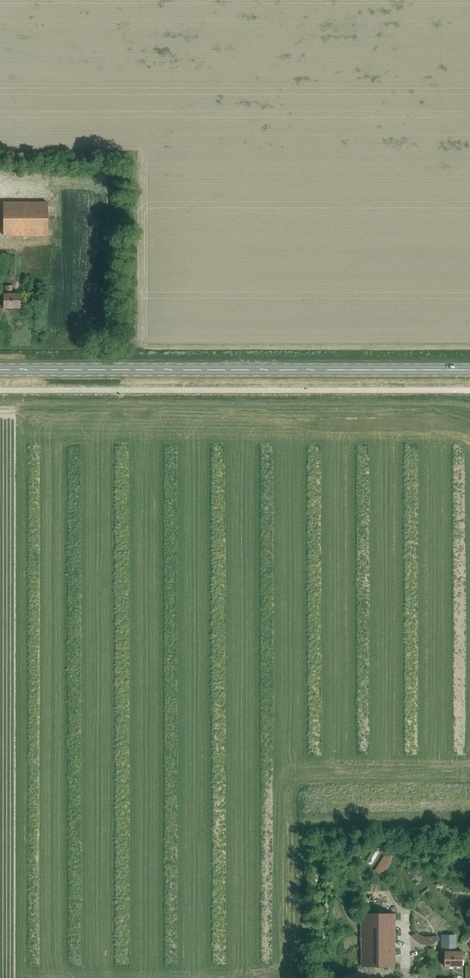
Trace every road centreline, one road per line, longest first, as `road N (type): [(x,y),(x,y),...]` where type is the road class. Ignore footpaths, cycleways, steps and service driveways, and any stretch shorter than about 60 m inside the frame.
road 1 (secondary): [(469,370),(0,370)]

